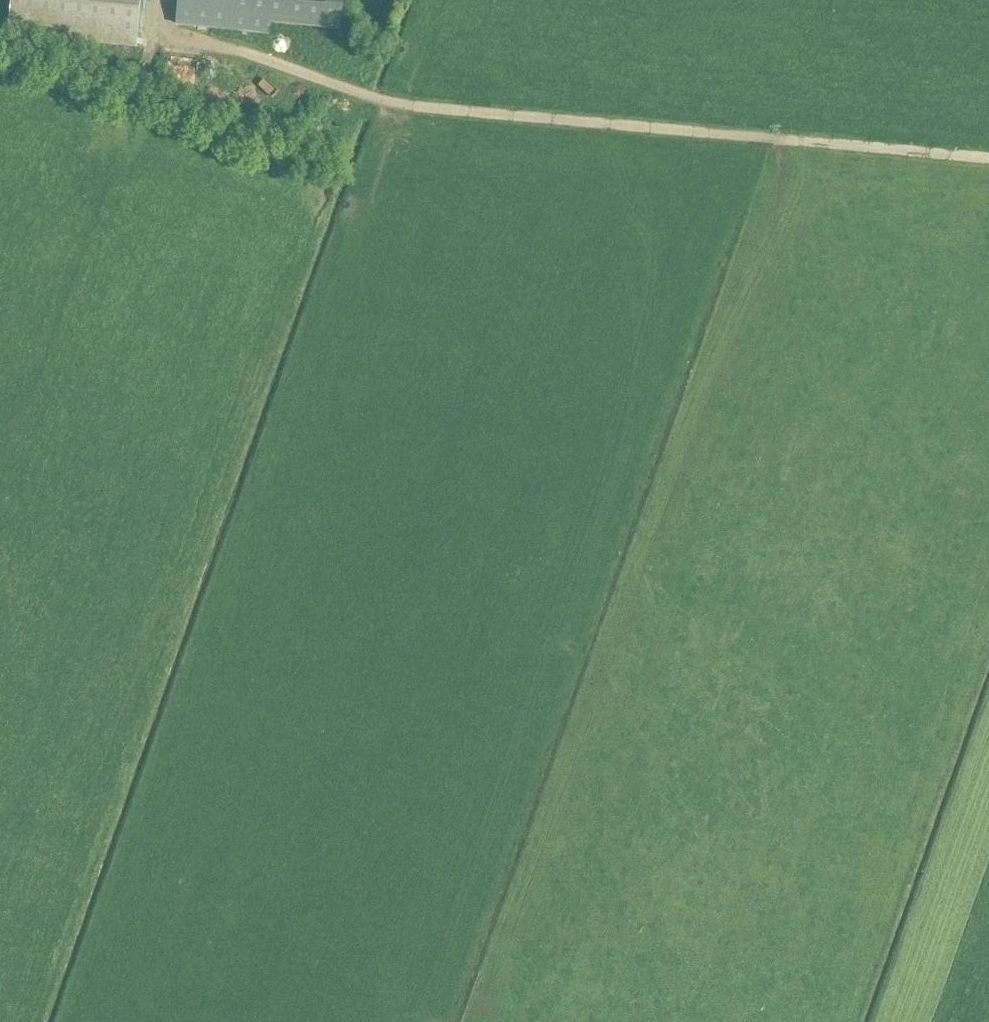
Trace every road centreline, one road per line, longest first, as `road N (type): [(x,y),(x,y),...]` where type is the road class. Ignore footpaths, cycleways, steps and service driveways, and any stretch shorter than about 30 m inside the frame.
road 1 (track): [(157,34),(388,103),(988,158)]
road 2 (track): [(125,111),(348,191)]

